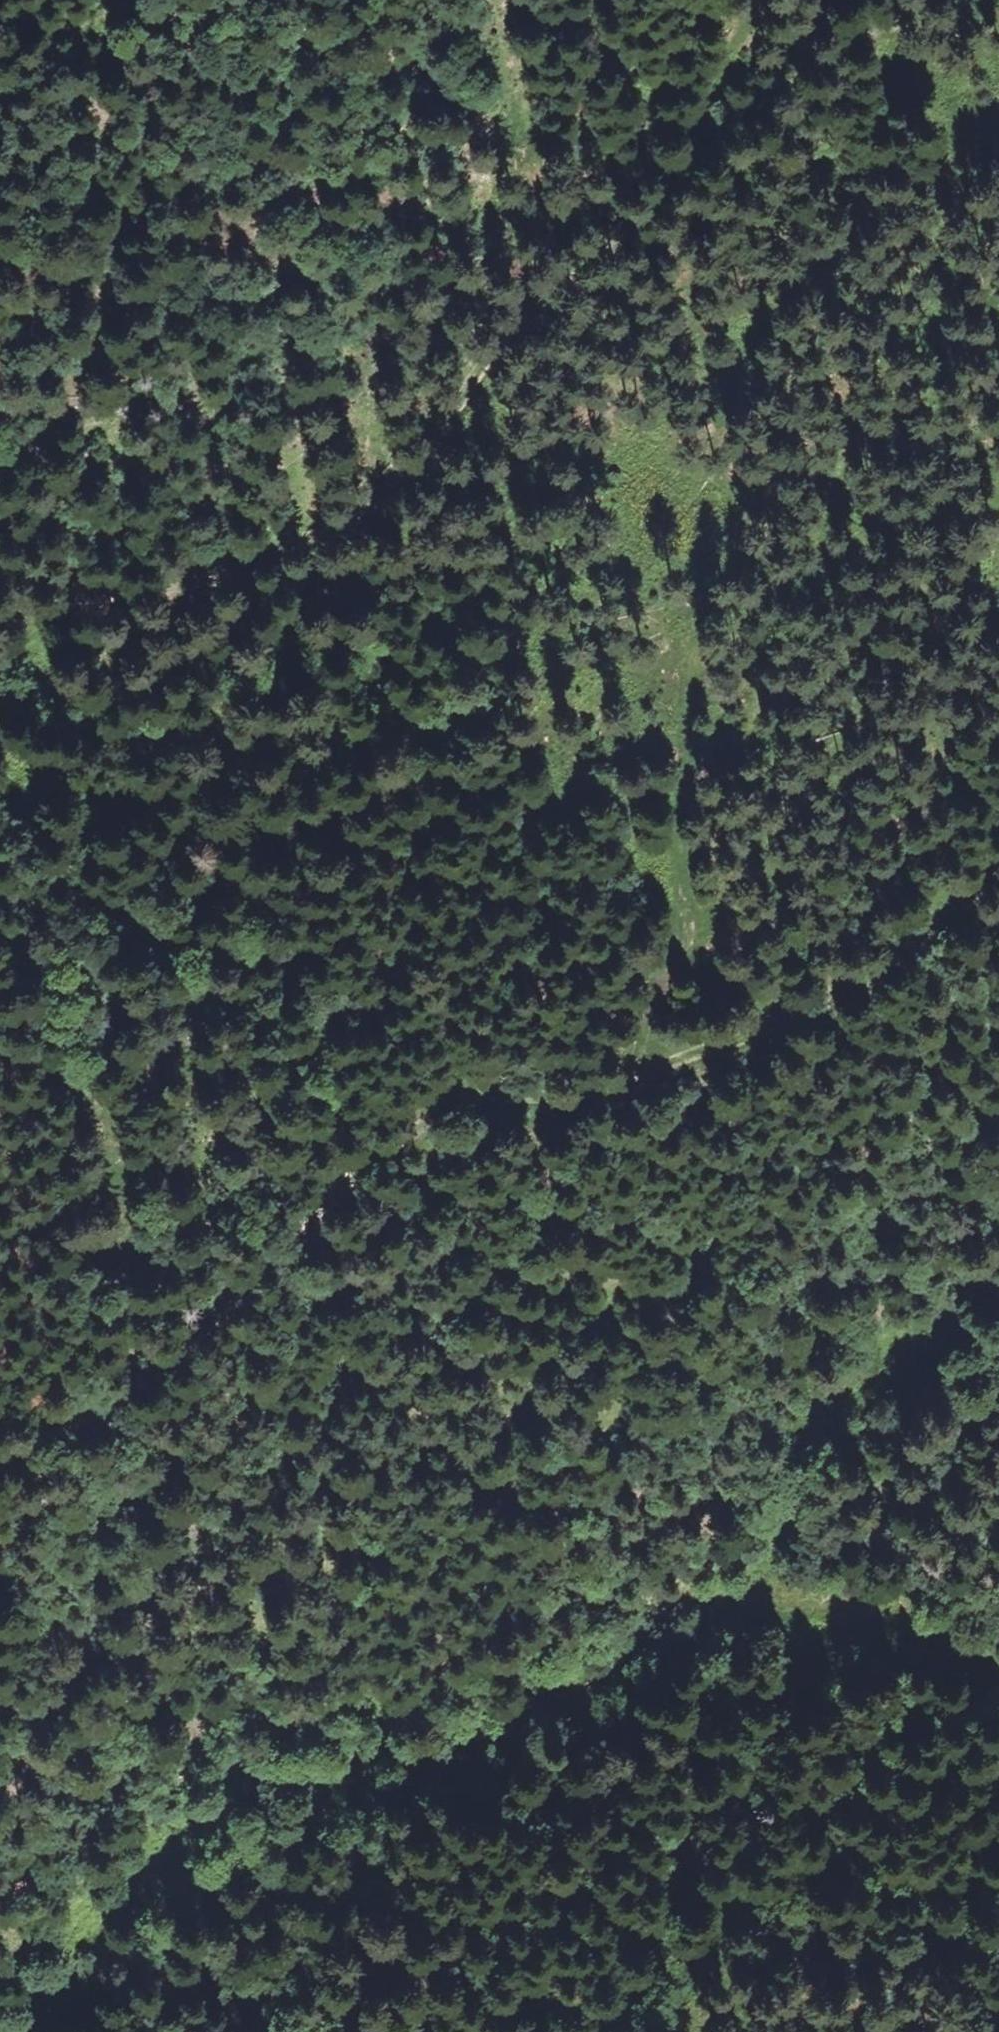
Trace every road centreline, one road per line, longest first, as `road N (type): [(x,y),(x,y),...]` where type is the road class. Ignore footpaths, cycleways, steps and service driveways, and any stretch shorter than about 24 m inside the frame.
road 1 (track): [(998,1643),(785,1580),(667,1619),(477,1753),(271,1769),(152,1873),(26,2031)]
road 2 (track): [(998,1290),(806,1445),(785,1580)]

